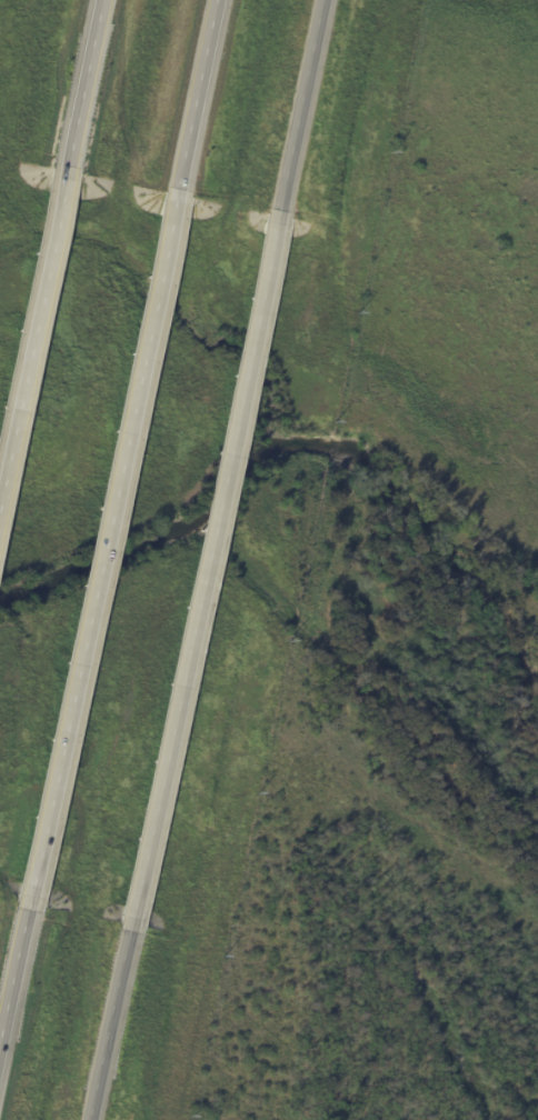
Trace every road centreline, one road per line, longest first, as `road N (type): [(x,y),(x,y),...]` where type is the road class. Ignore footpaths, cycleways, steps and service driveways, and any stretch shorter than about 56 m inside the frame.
road 1 (motorway): [(23,911),(173,197)]
road 2 (secondary): [(129,930),(275,216)]
road 3 (motorway): [(59,173),(0,468)]
road 4 (secondary): [(275,216),(320,0)]
road 5 (motorway): [(173,197),(214,0)]
road 6 (secondary): [(89,1119),(129,930)]
road 7 (motorway): [(95,0),(59,173)]

